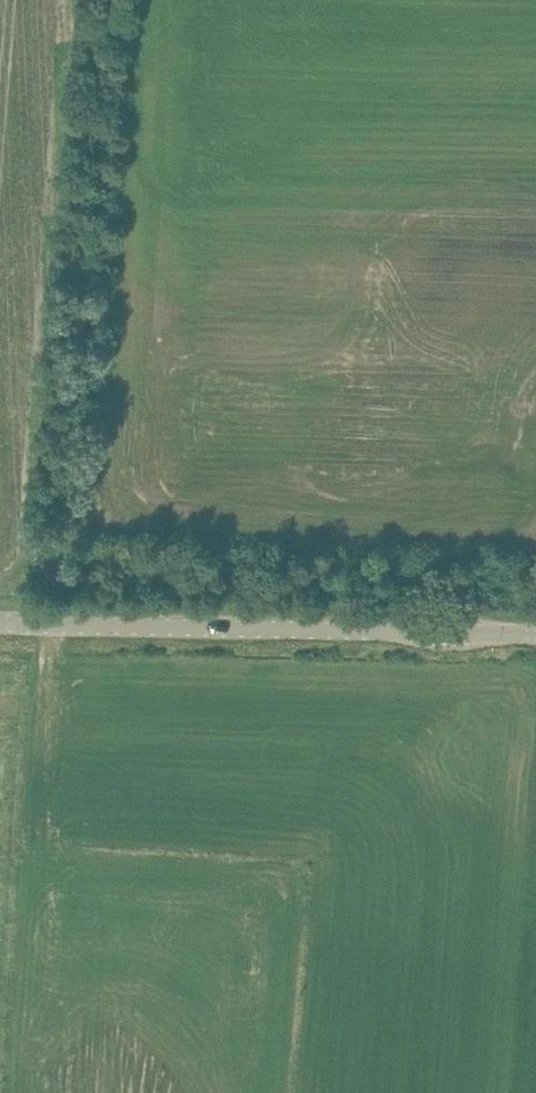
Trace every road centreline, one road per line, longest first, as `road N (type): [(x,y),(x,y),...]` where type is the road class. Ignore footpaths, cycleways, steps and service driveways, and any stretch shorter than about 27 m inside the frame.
road 1 (tertiary): [(0,623),(535,634)]

